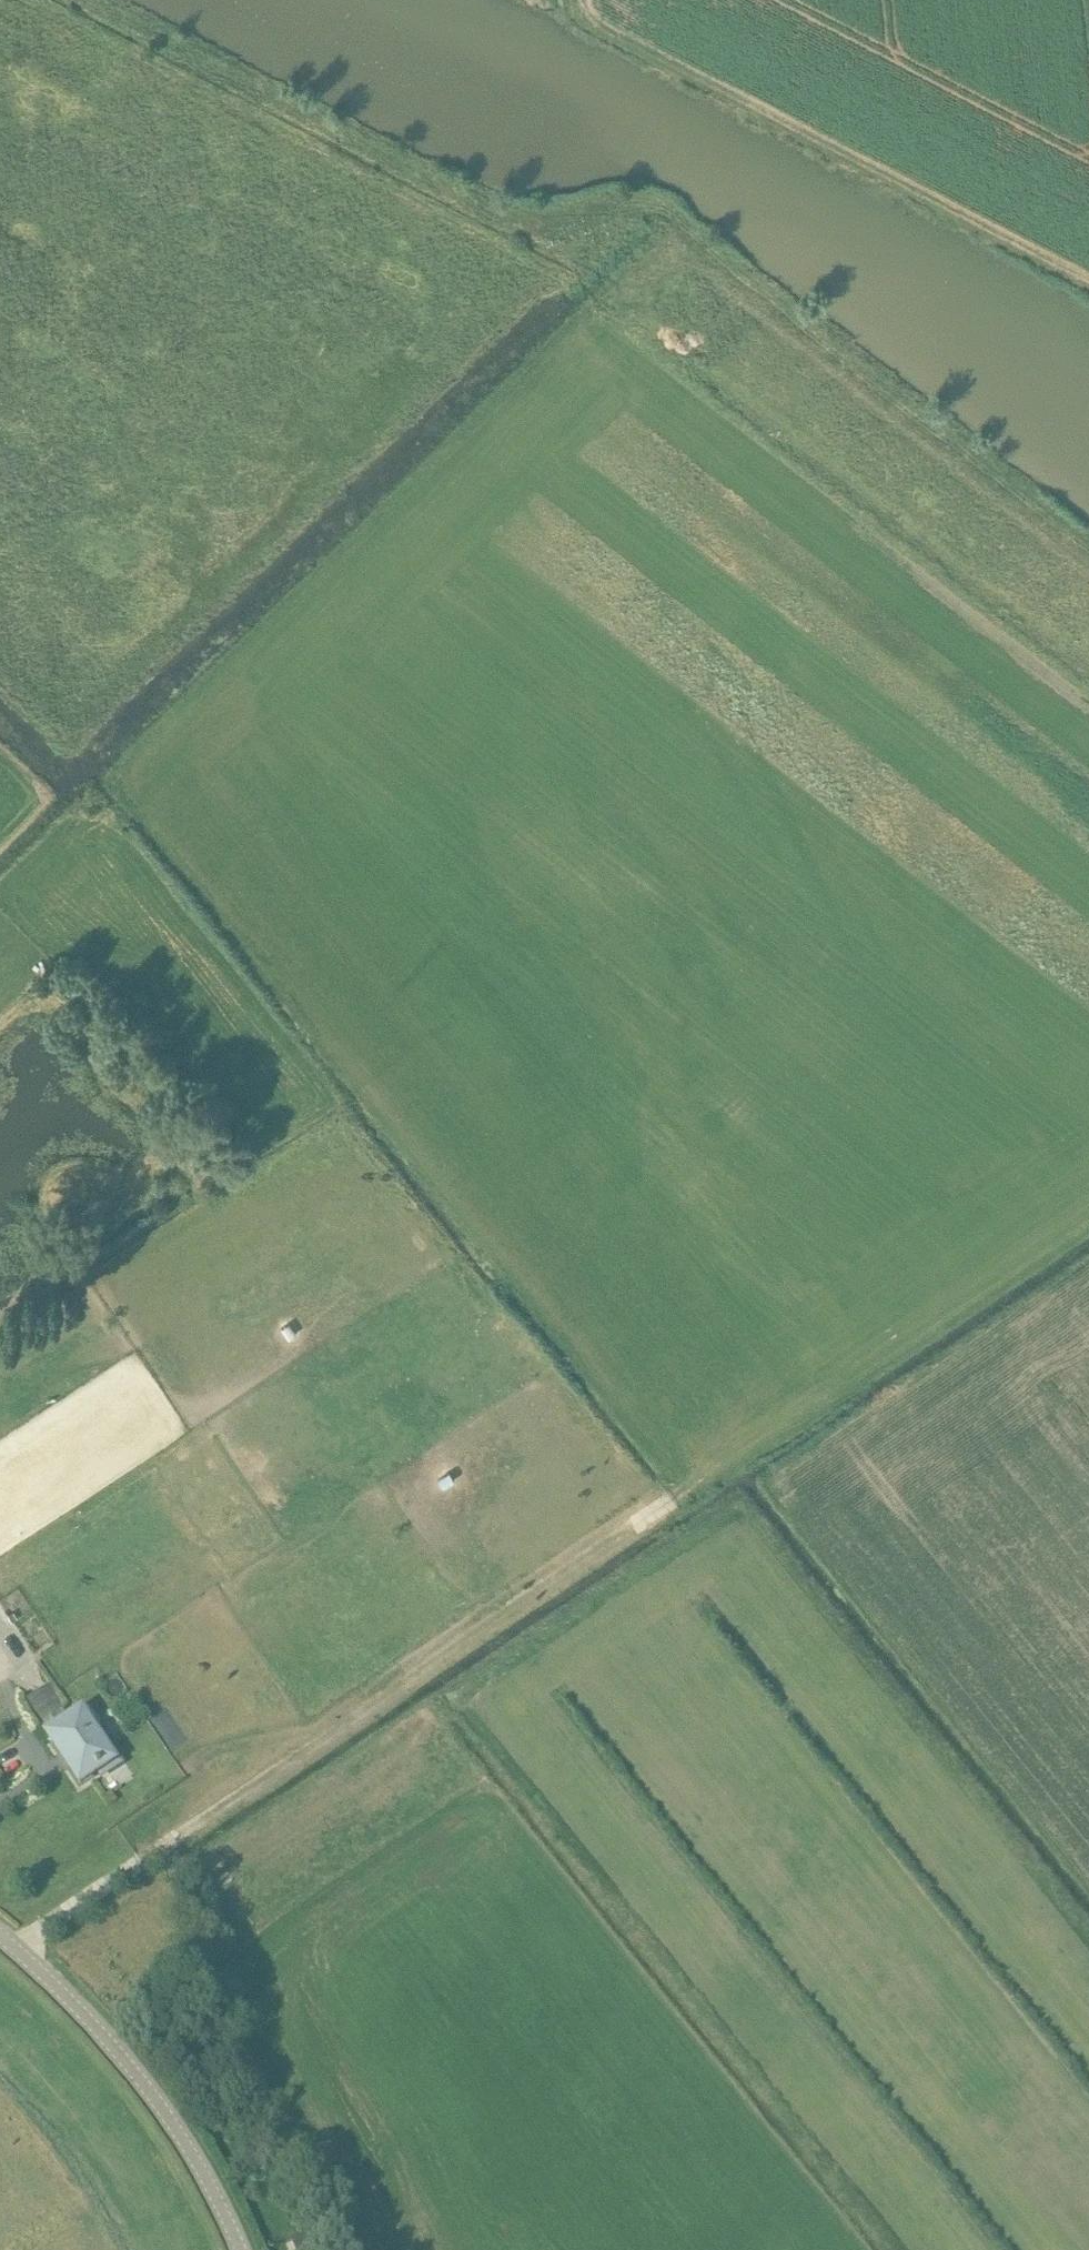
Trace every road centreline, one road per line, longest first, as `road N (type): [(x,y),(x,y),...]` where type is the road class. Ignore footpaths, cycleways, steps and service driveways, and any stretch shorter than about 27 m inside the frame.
road 1 (tertiary): [(236,2249),(202,2169),(135,2070),(77,2003),(0,1935)]

